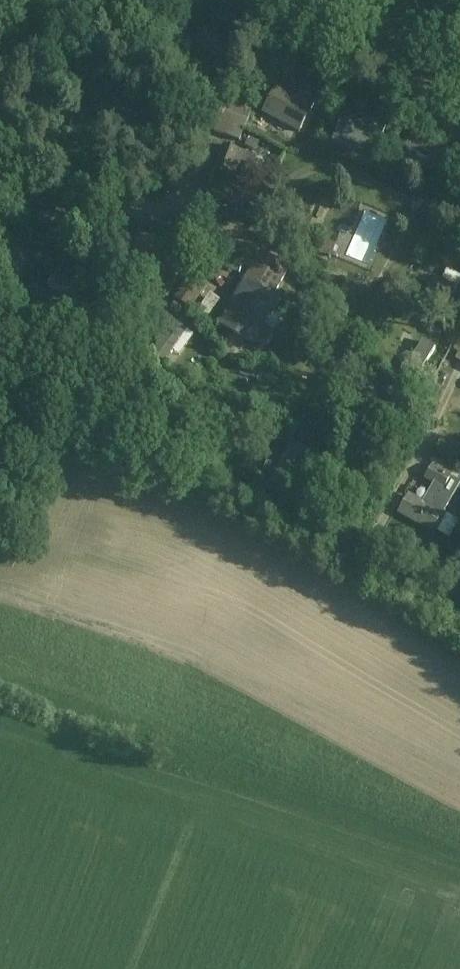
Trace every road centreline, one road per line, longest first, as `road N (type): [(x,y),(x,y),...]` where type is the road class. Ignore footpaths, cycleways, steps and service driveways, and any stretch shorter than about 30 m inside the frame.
road 1 (track): [(459,609),(0,349)]

